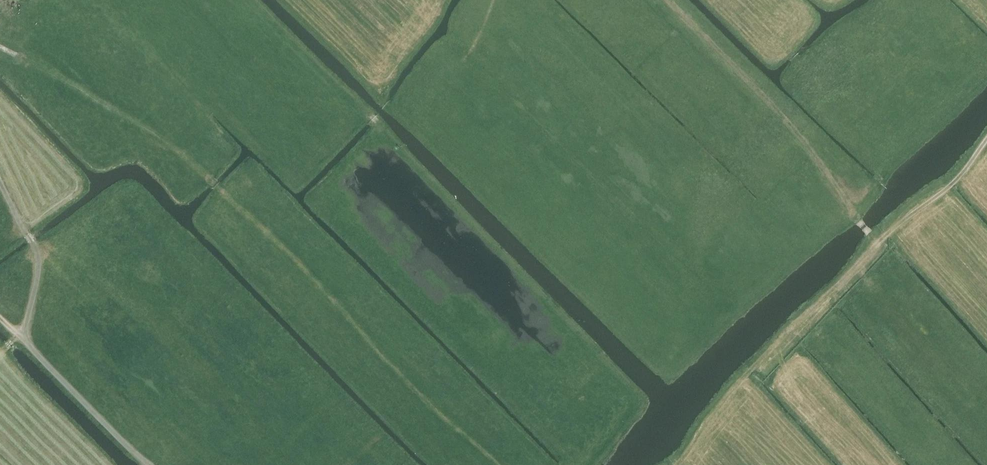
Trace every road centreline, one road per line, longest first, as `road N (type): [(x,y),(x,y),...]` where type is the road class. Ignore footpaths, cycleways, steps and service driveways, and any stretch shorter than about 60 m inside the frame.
road 1 (track): [(677,464),(748,378),(878,243),(964,179),(986,145)]
road 2 (track): [(878,243),(796,132),(667,0)]
road 3 (track): [(0,319),(145,464)]
road 4 (track): [(24,339),(39,264),(0,181)]

